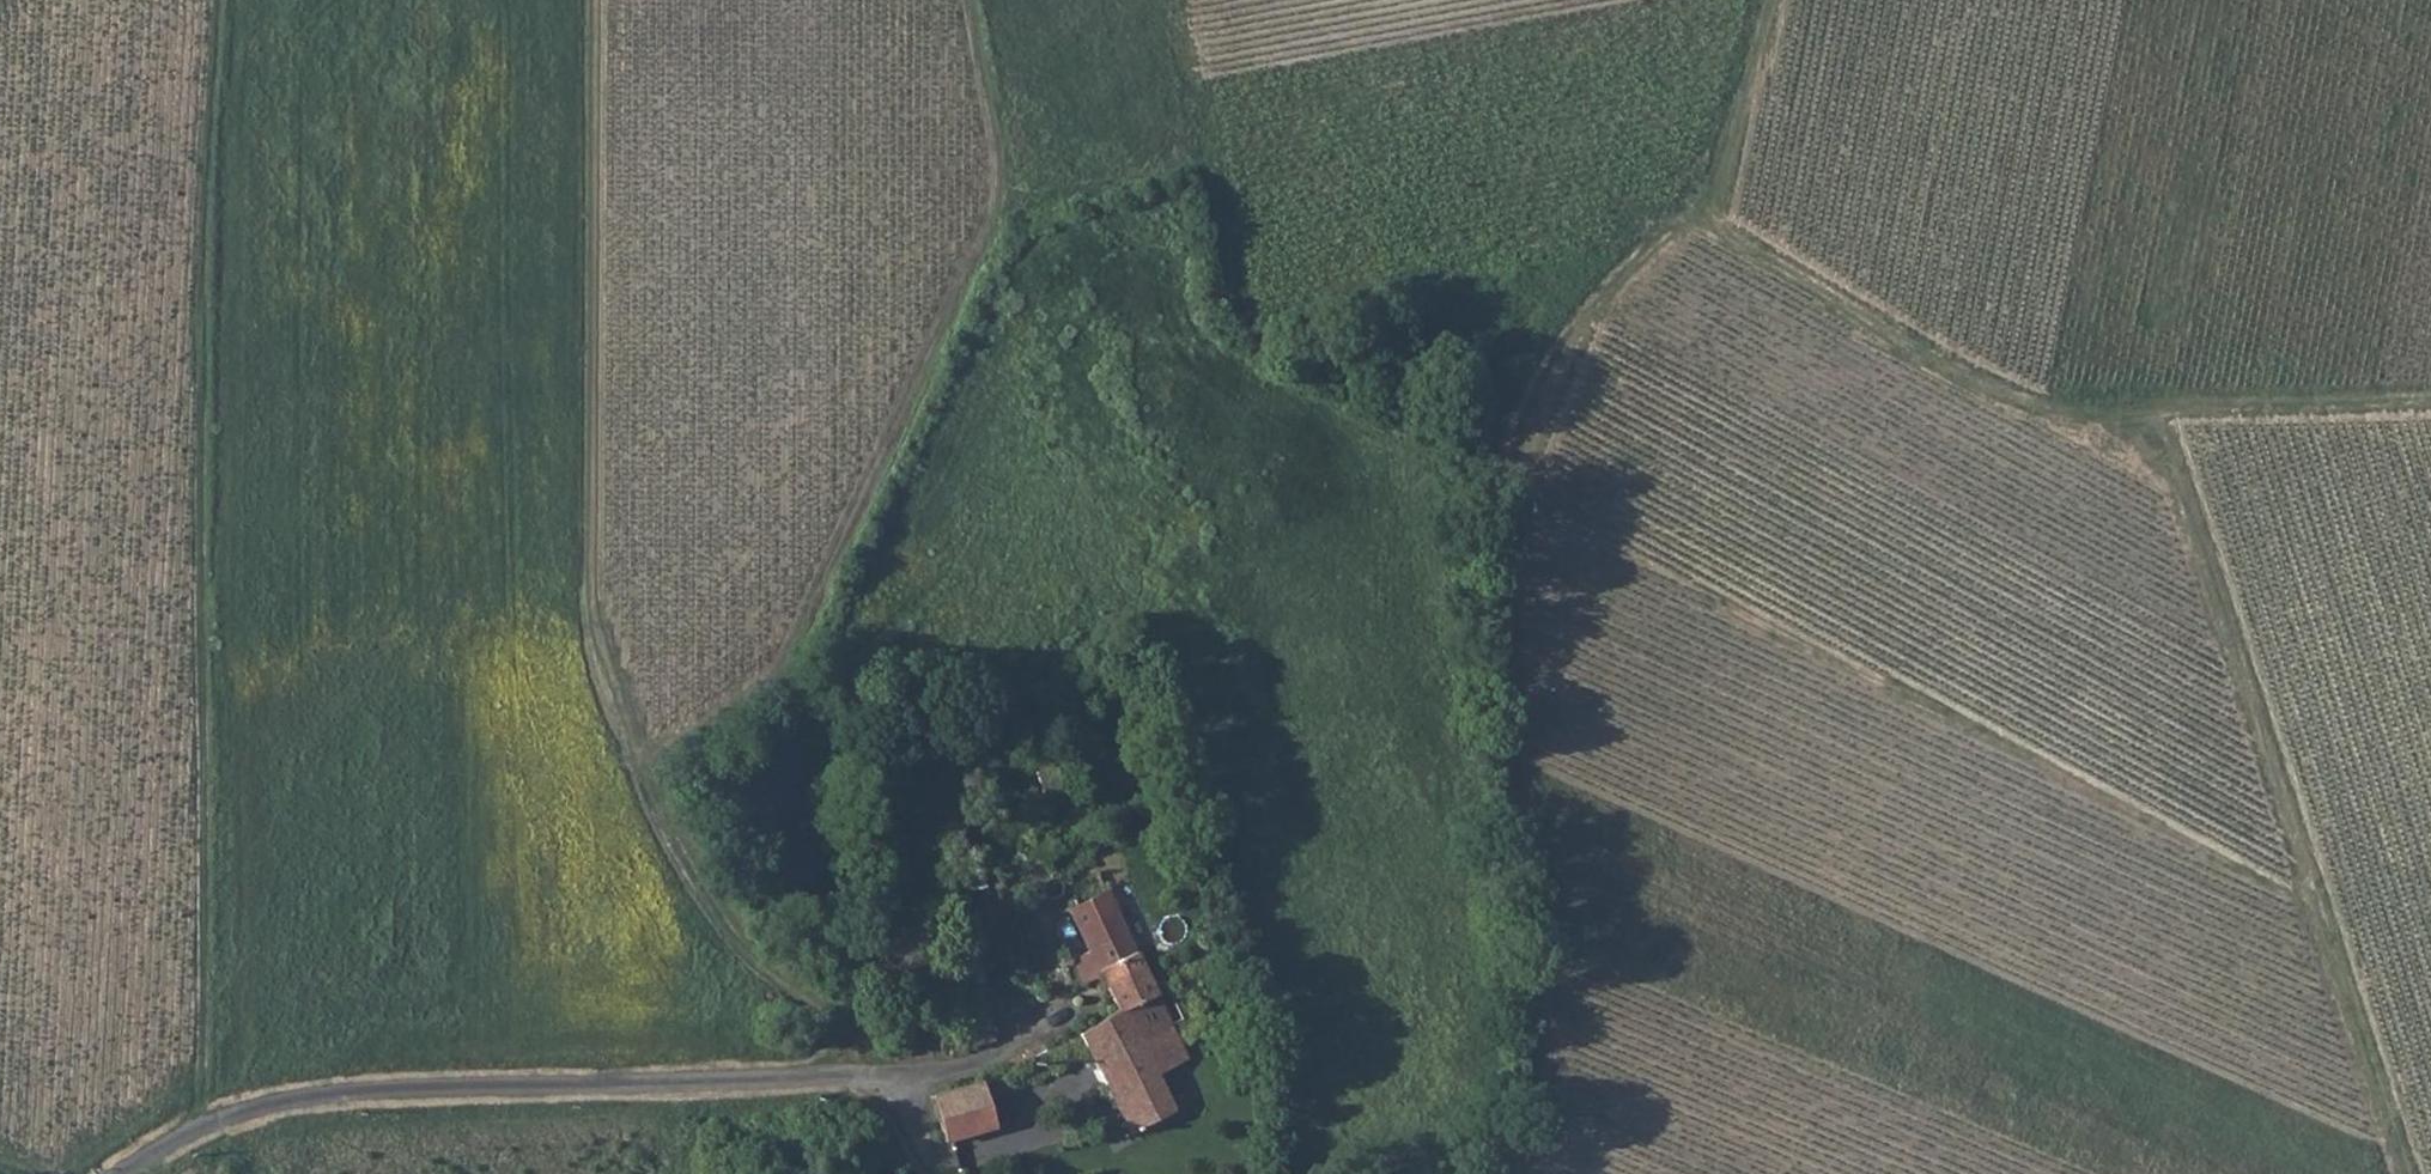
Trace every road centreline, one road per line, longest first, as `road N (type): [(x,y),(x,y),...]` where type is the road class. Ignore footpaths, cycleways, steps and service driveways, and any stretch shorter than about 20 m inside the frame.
road 1 (track): [(1760,0),(1695,210),(1583,306),(1523,447),(1502,564),(1537,1138),(1512,1173)]
road 2 (residential): [(959,1072),(325,1099),(225,1120),(124,1173)]

